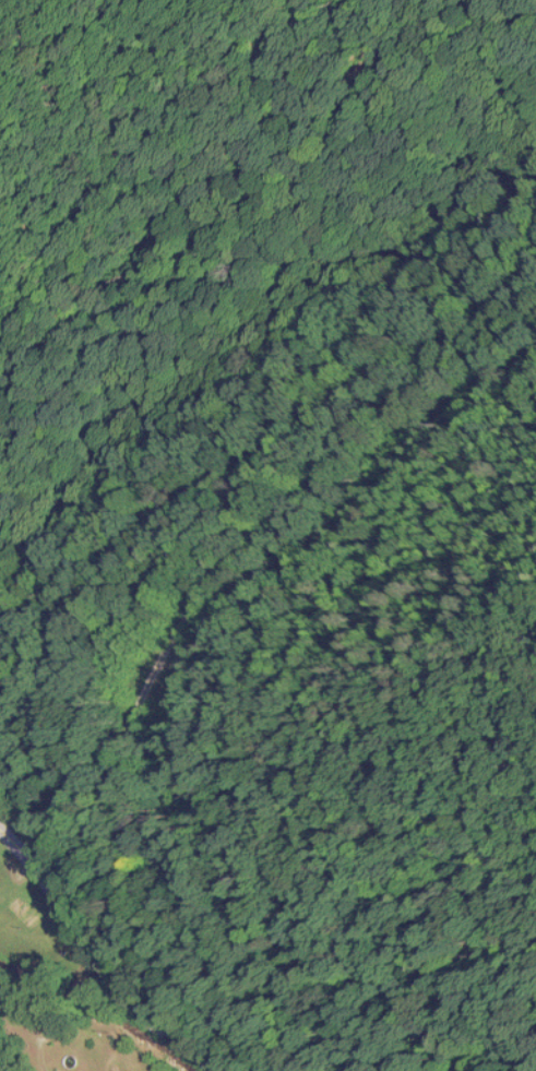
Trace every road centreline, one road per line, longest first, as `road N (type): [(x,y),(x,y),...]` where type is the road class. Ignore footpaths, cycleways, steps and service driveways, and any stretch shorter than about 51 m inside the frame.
road 1 (residential): [(0,408),(278,106),(443,0)]
road 2 (residential): [(142,706),(219,575),(415,380),(535,285)]
road 3 (residential): [(291,1070),(195,956),(135,819),(130,746),(142,706)]
road 4 (secondary): [(222,1070),(123,986),(35,865),(0,831)]

